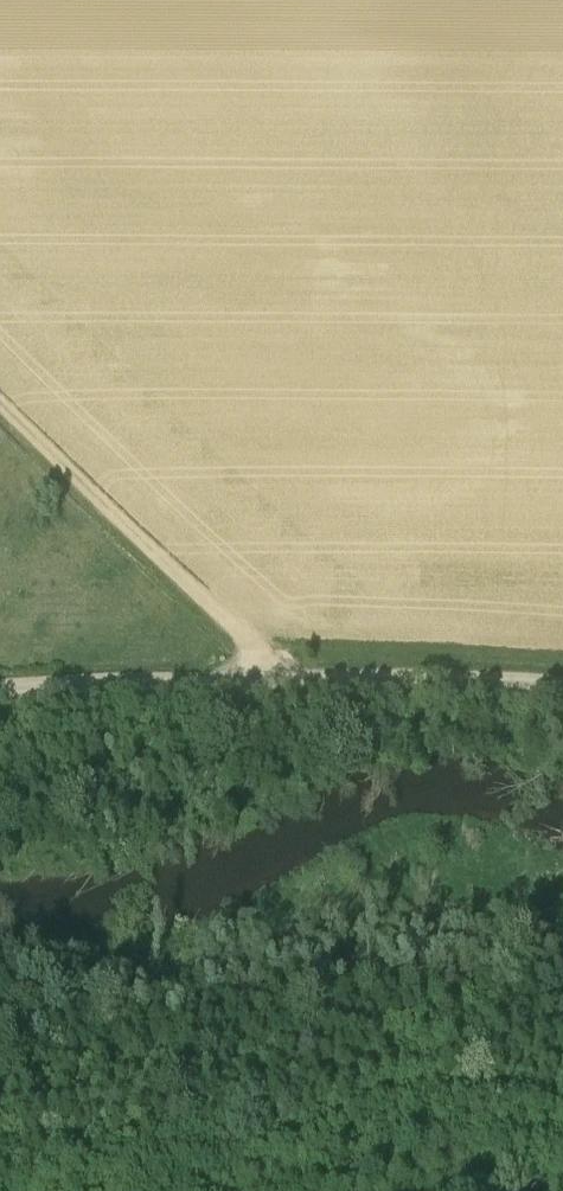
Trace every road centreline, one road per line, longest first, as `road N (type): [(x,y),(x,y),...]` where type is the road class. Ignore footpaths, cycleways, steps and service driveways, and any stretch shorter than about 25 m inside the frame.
road 1 (track): [(0,1143),(74,1134),(185,1150),(297,1137),(430,1093),(562,1099)]
road 2 (track): [(0,694),(123,684),(495,682),(562,689)]
road 3 (track): [(279,683),(0,410)]

